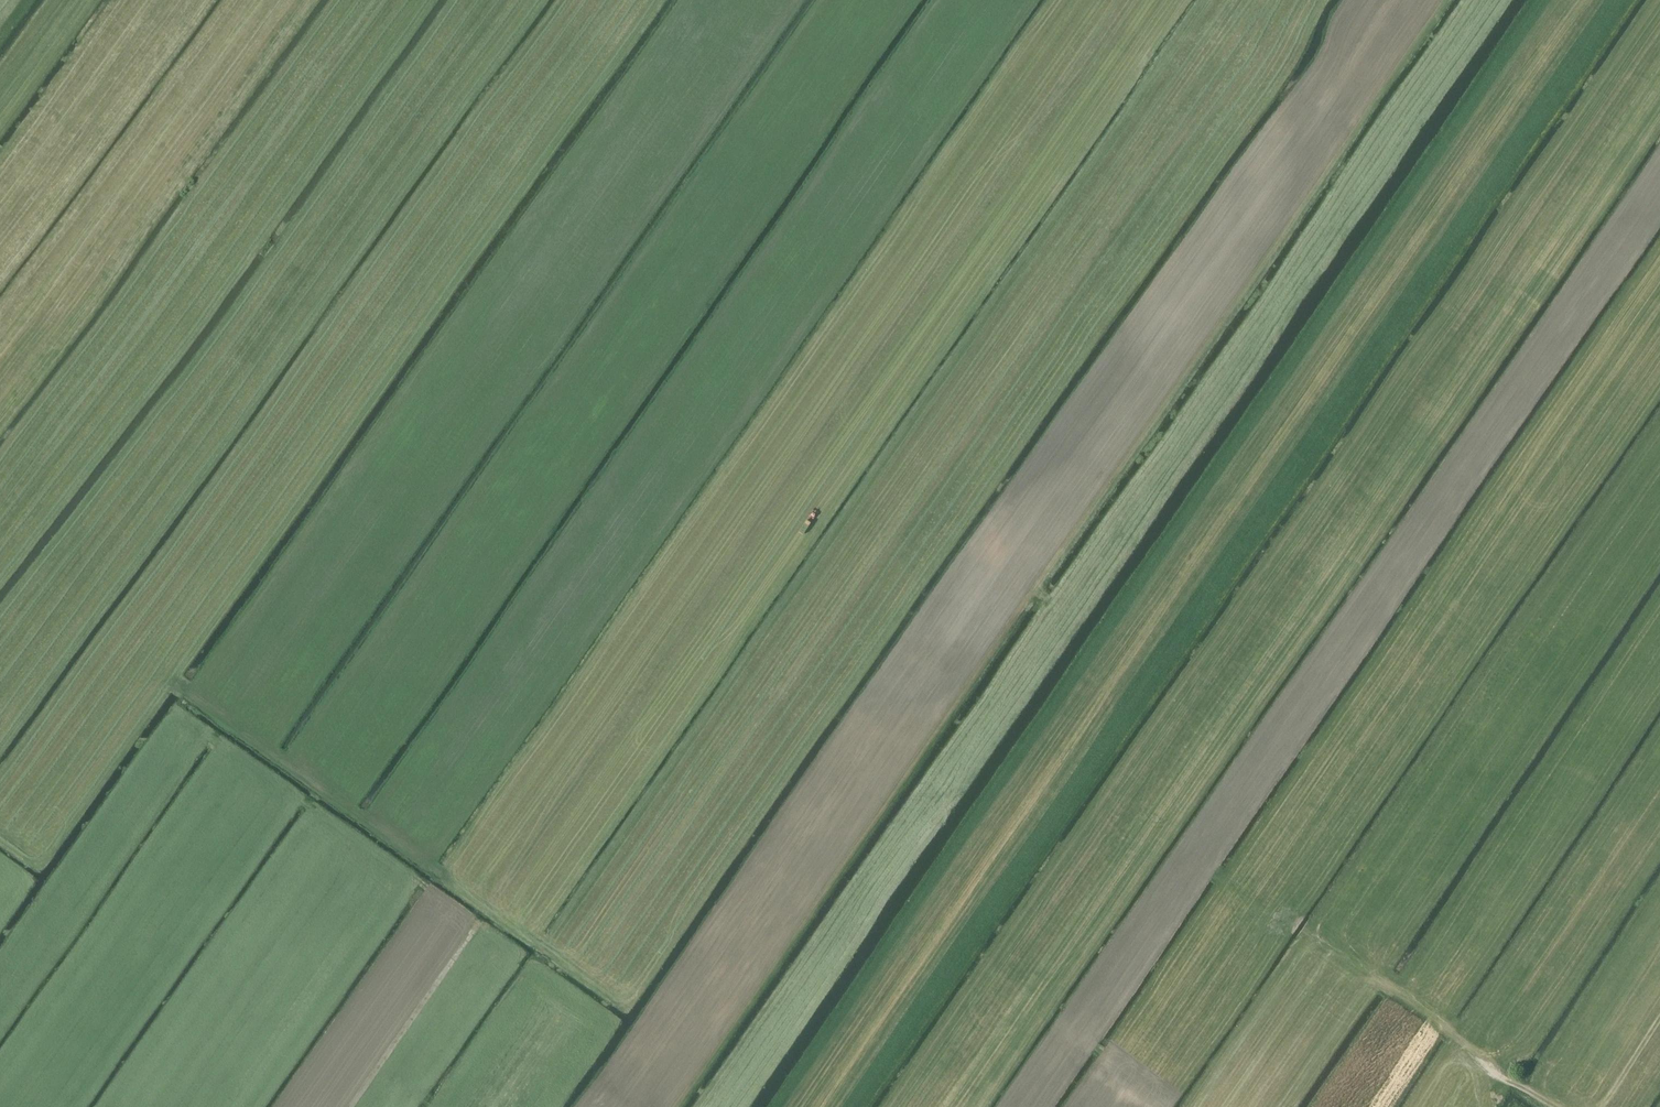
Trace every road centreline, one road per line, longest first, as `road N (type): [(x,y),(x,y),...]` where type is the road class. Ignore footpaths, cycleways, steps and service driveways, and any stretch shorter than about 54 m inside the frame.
road 1 (track): [(351,1106),(479,924)]
road 2 (track): [(1552,1106),(1375,976)]

